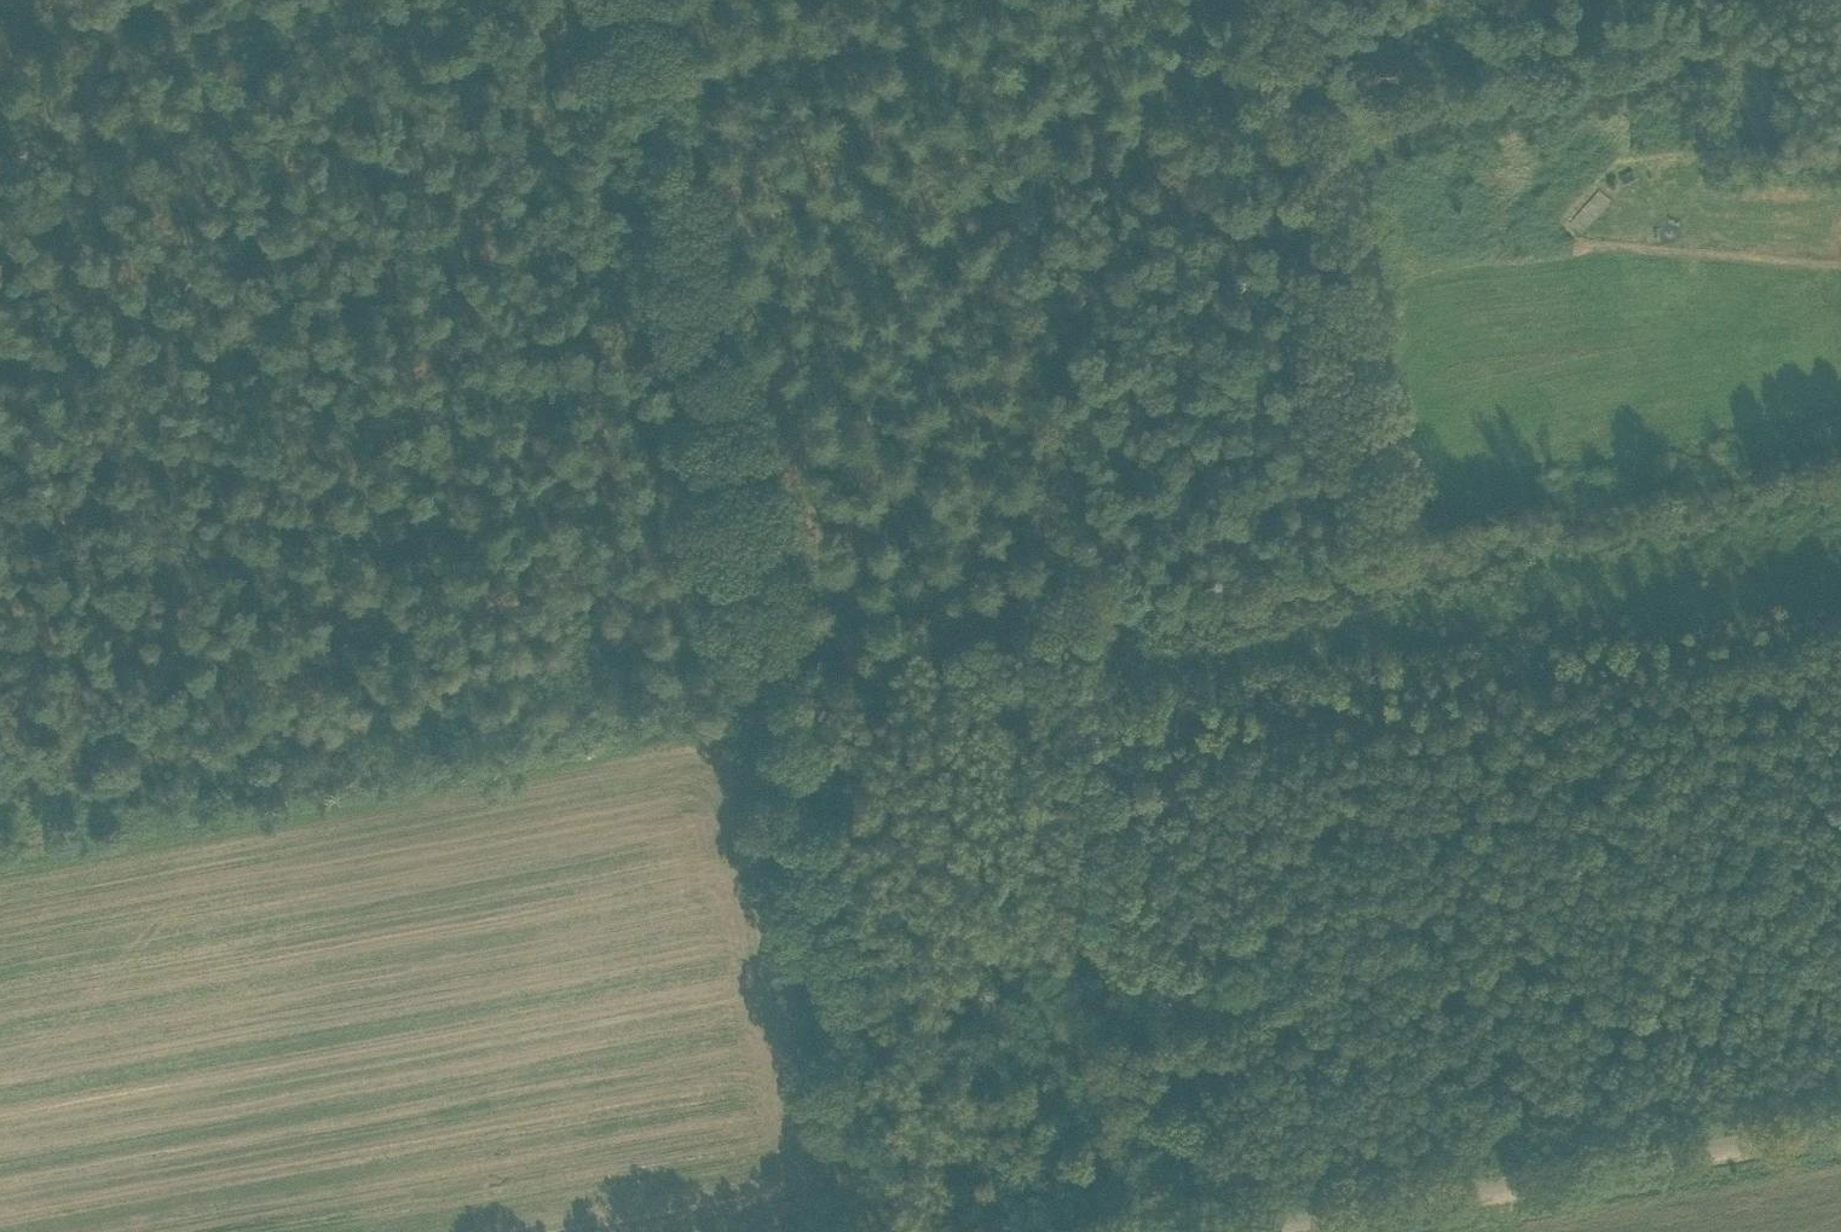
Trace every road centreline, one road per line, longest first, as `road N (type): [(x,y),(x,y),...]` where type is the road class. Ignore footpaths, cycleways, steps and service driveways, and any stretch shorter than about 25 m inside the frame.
road 1 (track): [(642,0),(869,1231)]
road 2 (unclassified): [(1229,1231),(1840,1127)]

